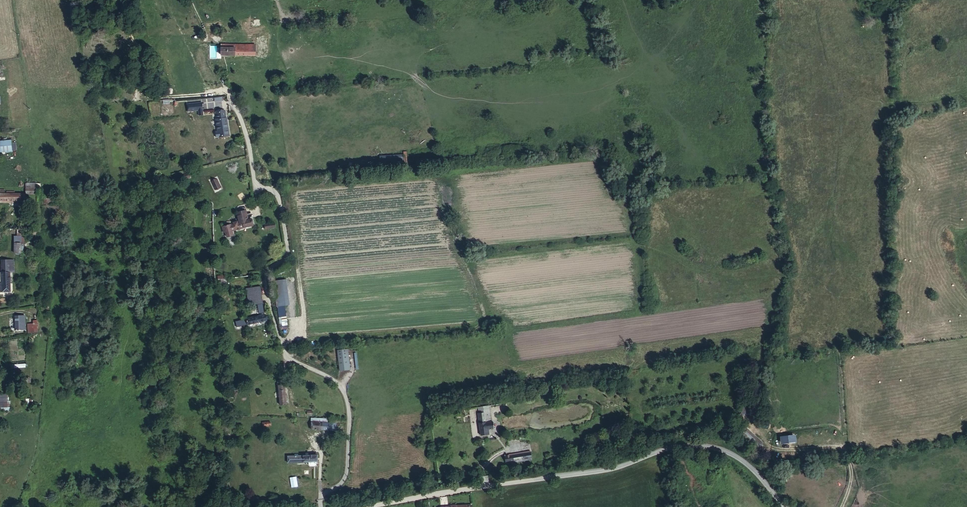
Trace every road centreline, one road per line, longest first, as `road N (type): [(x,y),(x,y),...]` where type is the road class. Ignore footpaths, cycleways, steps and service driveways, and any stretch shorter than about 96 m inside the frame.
road 1 (unclassified): [(783,506),(740,459),(698,447),(609,471),(371,506)]

